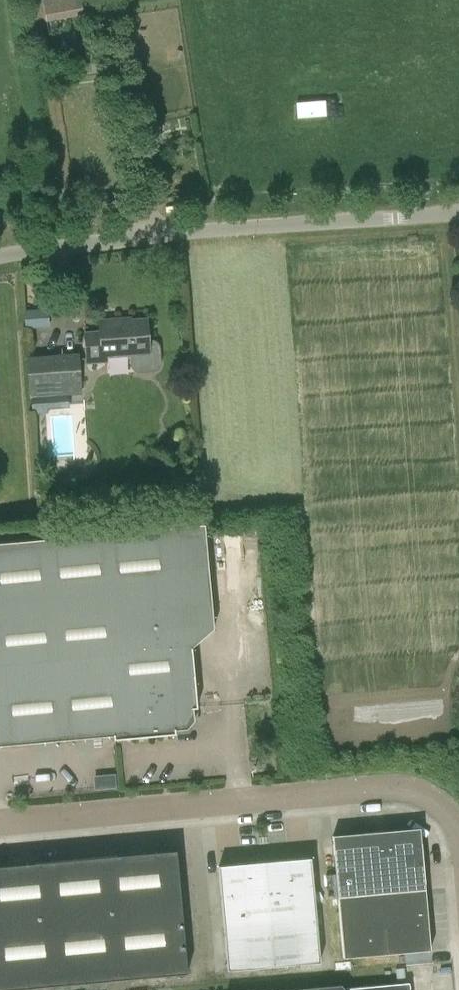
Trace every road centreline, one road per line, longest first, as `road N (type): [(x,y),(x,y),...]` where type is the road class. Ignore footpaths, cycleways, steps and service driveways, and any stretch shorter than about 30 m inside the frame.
road 1 (unclassified): [(0,831),(434,794),(458,831)]
road 2 (unclassified): [(0,260),(458,218)]

